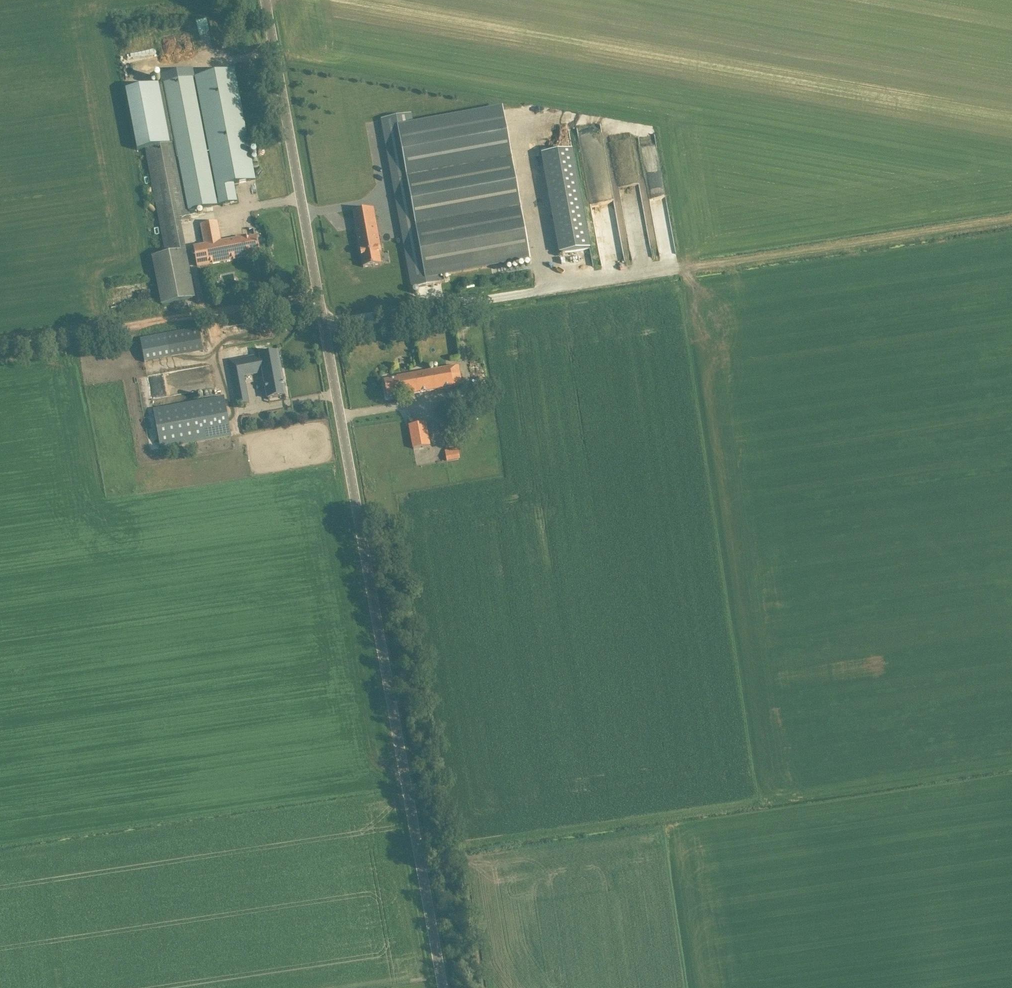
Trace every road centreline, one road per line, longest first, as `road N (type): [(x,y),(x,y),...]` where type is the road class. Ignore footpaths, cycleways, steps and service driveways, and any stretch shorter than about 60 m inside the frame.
road 1 (unclassified): [(442,987),(266,0)]
road 2 (track): [(1011,219),(324,322)]
road 3 (track): [(0,341),(319,295)]

